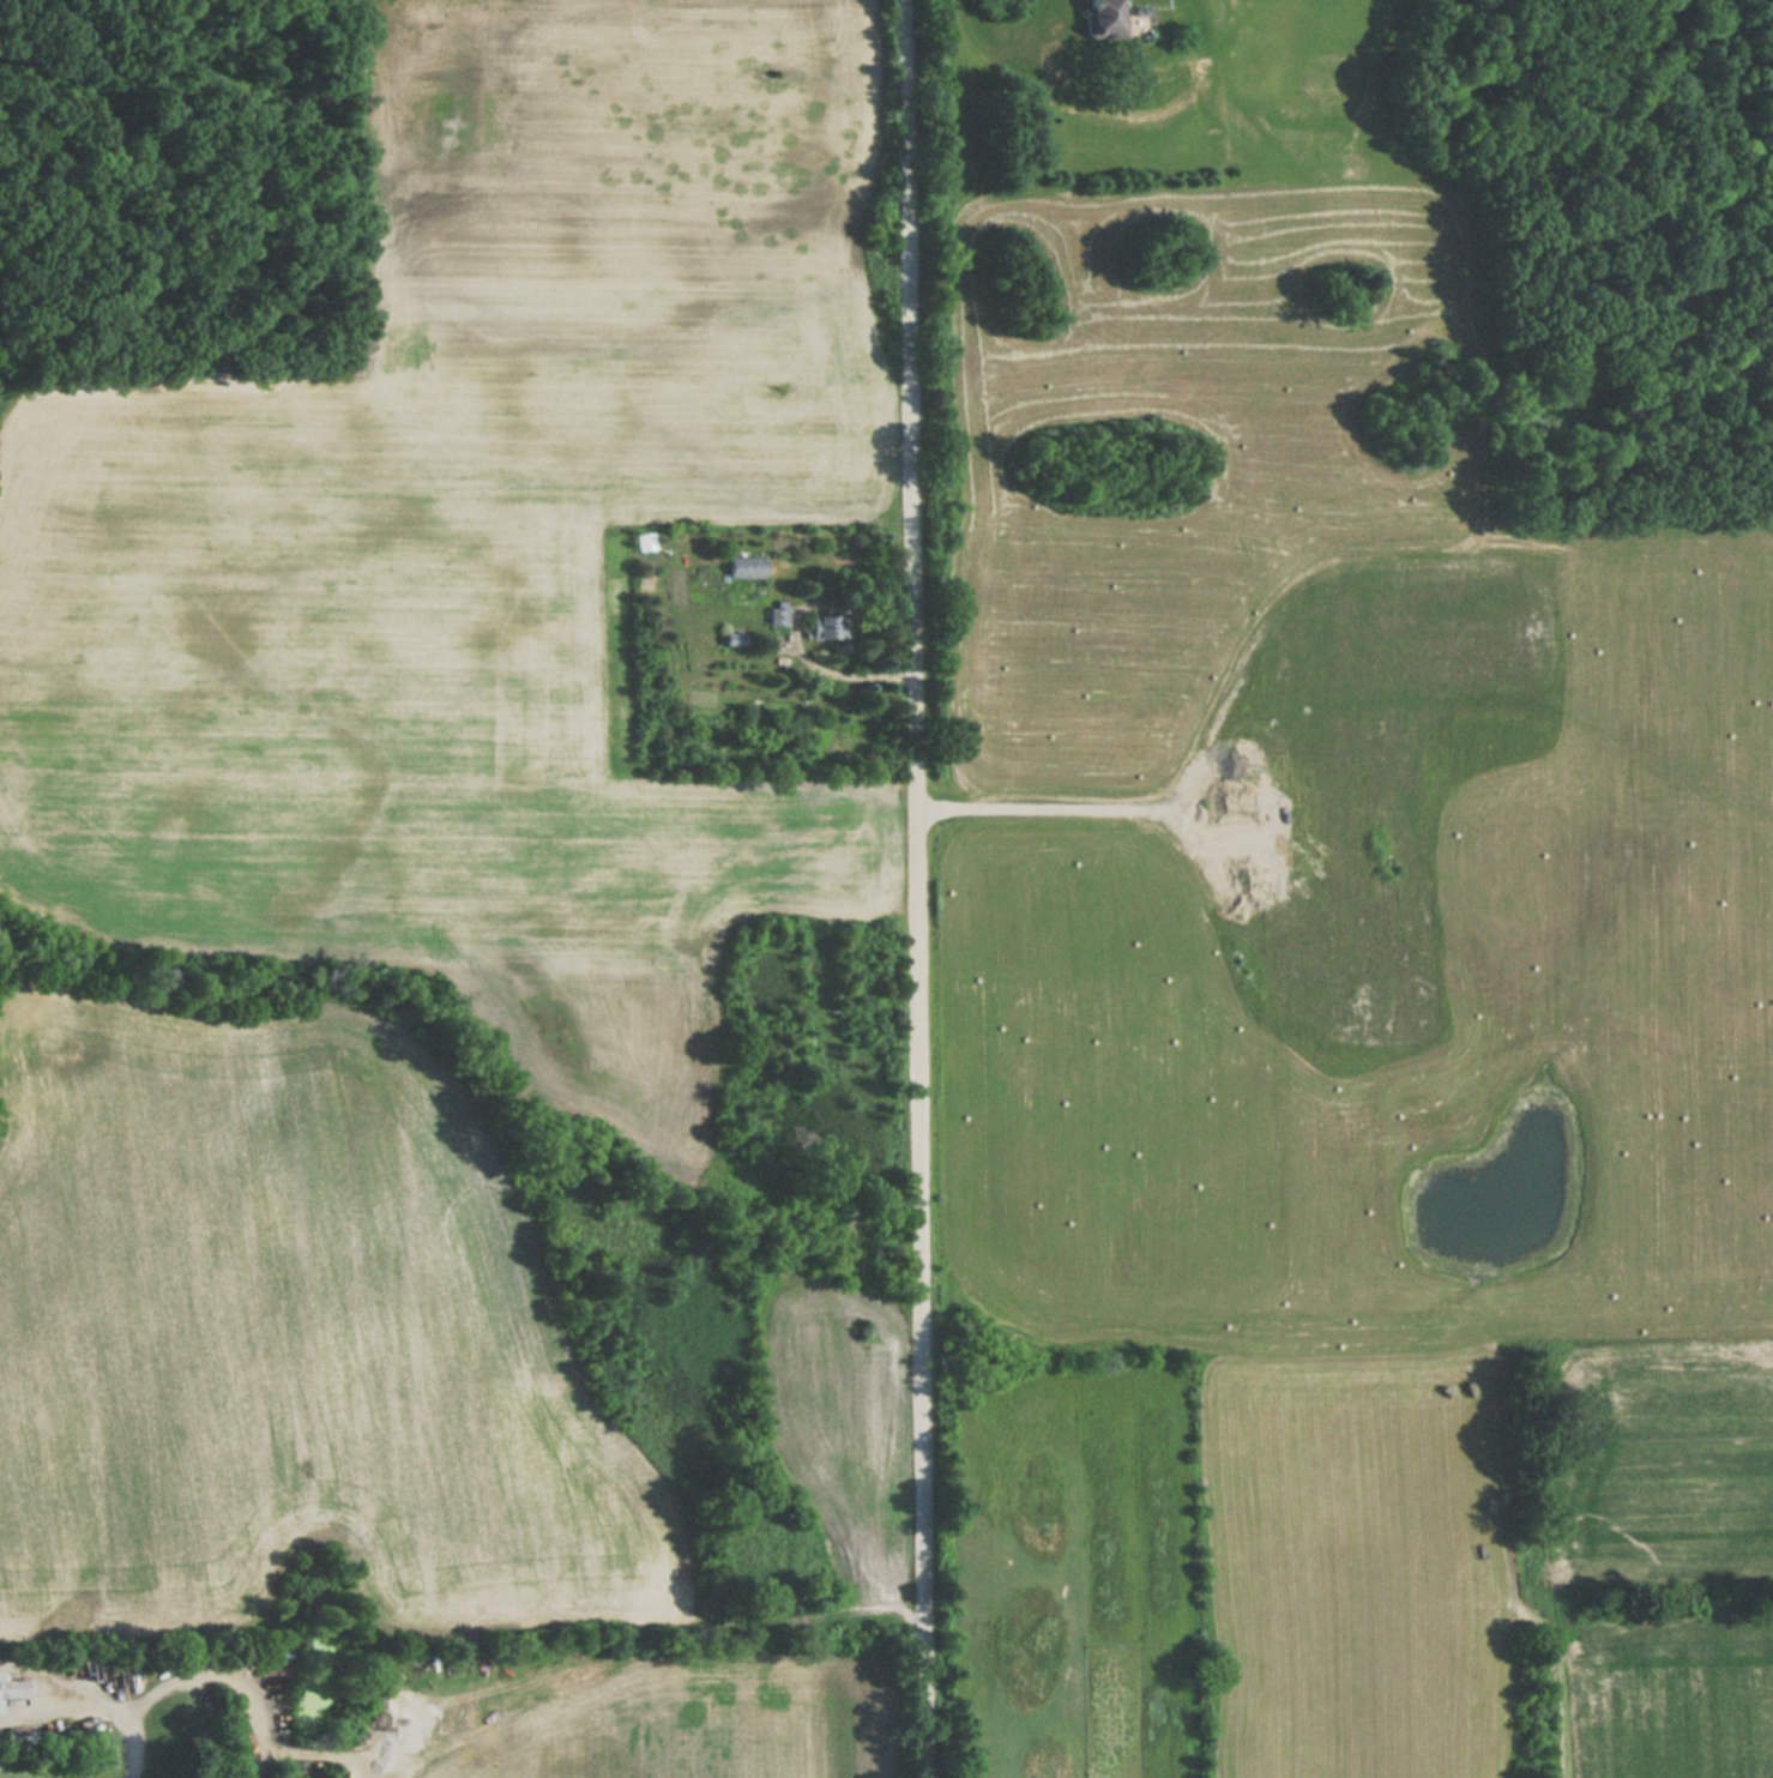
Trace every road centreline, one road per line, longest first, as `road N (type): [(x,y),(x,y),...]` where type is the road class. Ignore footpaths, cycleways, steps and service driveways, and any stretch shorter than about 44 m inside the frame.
road 1 (residential): [(929,1777),(903,0)]

